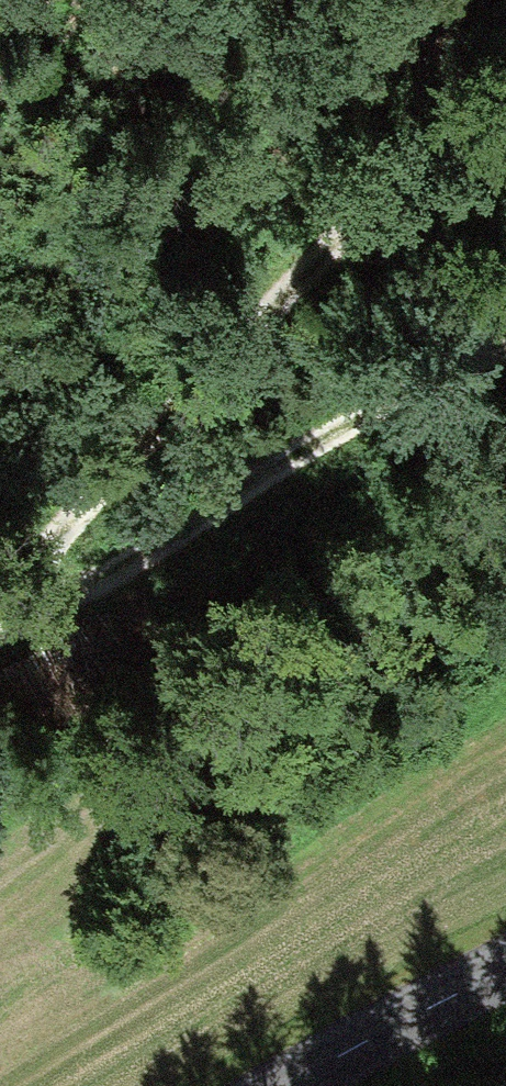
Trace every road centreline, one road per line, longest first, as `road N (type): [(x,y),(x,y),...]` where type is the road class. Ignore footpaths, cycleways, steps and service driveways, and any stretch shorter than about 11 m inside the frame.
road 1 (track): [(14,607),(93,485),(505,87)]
road 2 (track): [(505,358),(0,617)]
road 3 (tertiary): [(292,1085),(505,972)]

